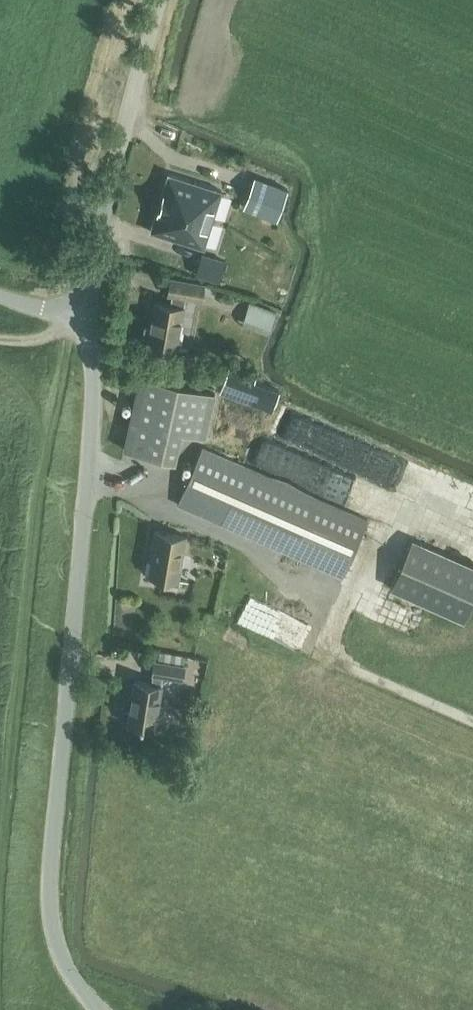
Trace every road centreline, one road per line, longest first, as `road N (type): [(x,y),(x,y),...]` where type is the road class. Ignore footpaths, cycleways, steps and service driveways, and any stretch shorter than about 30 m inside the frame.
road 1 (unclassified): [(107,1009),(64,957),(50,893),(95,424),(86,315)]
road 2 (unclassified): [(86,315),(166,0)]

